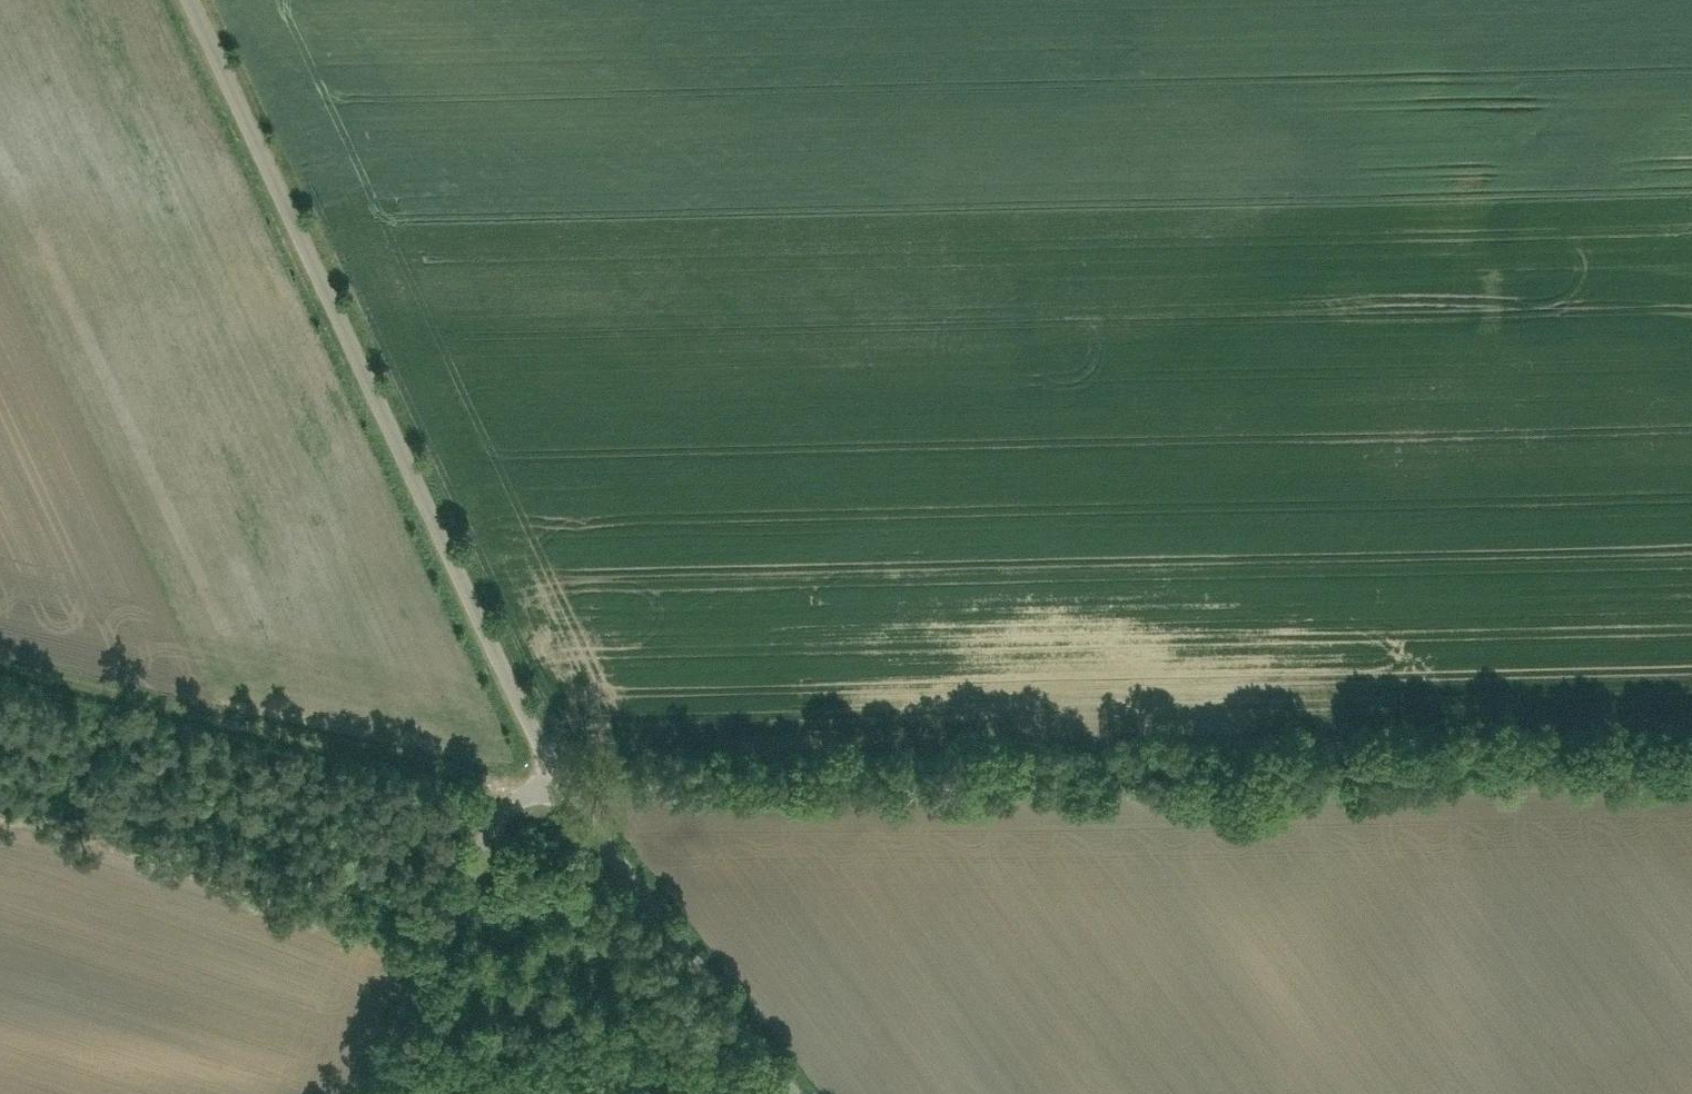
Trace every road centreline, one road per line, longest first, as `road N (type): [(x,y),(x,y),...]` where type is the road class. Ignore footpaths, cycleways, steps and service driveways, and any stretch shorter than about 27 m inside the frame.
road 1 (unclassified): [(554,776),(188,0)]
road 2 (track): [(554,776),(407,765),(0,675)]
road 3 (residential): [(798,1093),(554,776)]
road 4 (track): [(375,1093),(457,886),(520,793),(554,776)]

